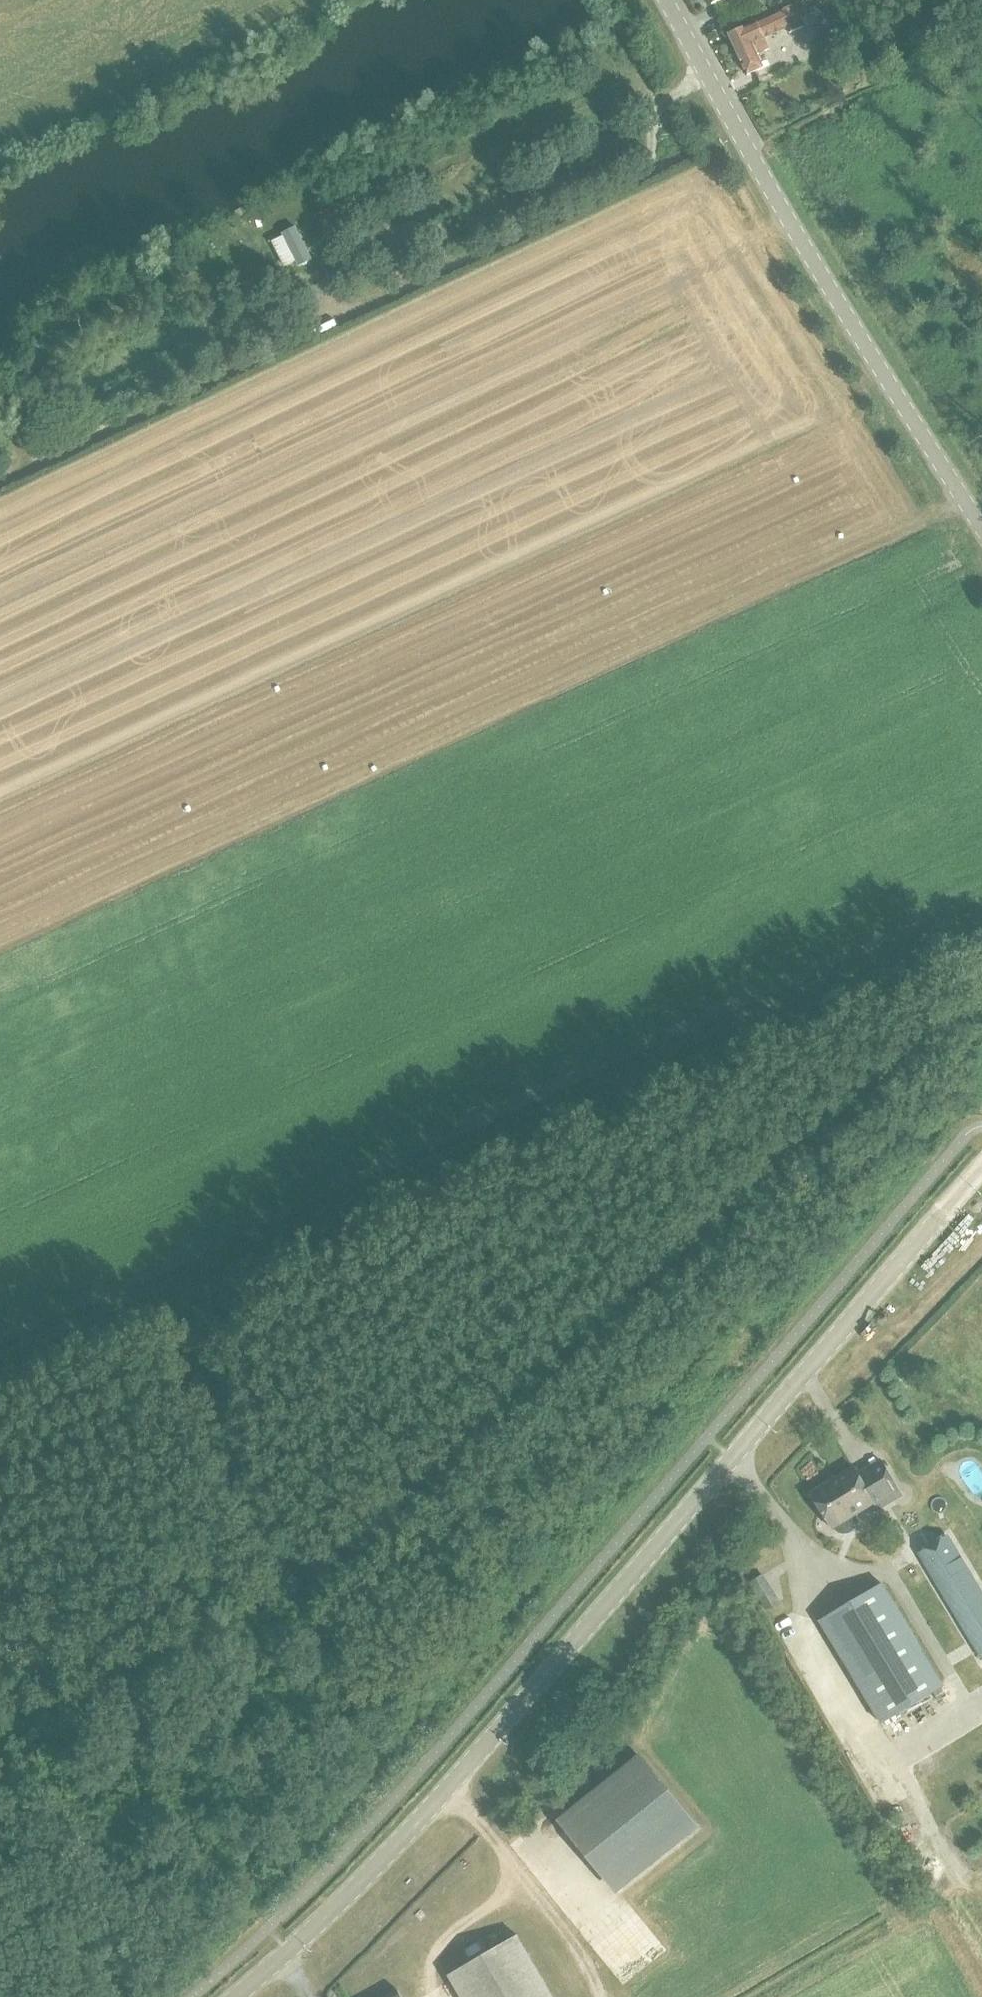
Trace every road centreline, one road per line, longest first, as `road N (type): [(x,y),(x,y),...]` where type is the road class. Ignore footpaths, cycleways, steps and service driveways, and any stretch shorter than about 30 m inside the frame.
road 1 (track): [(0,1741),(292,1604),(981,976)]
road 2 (tertiary): [(234,1996),(341,1903),(457,1779),(981,1167)]
road 3 (track): [(0,1369),(981,919)]
road 4 (tertiary): [(981,529),(665,0)]
road 5 (track): [(153,1300),(361,1754),(401,1793)]

